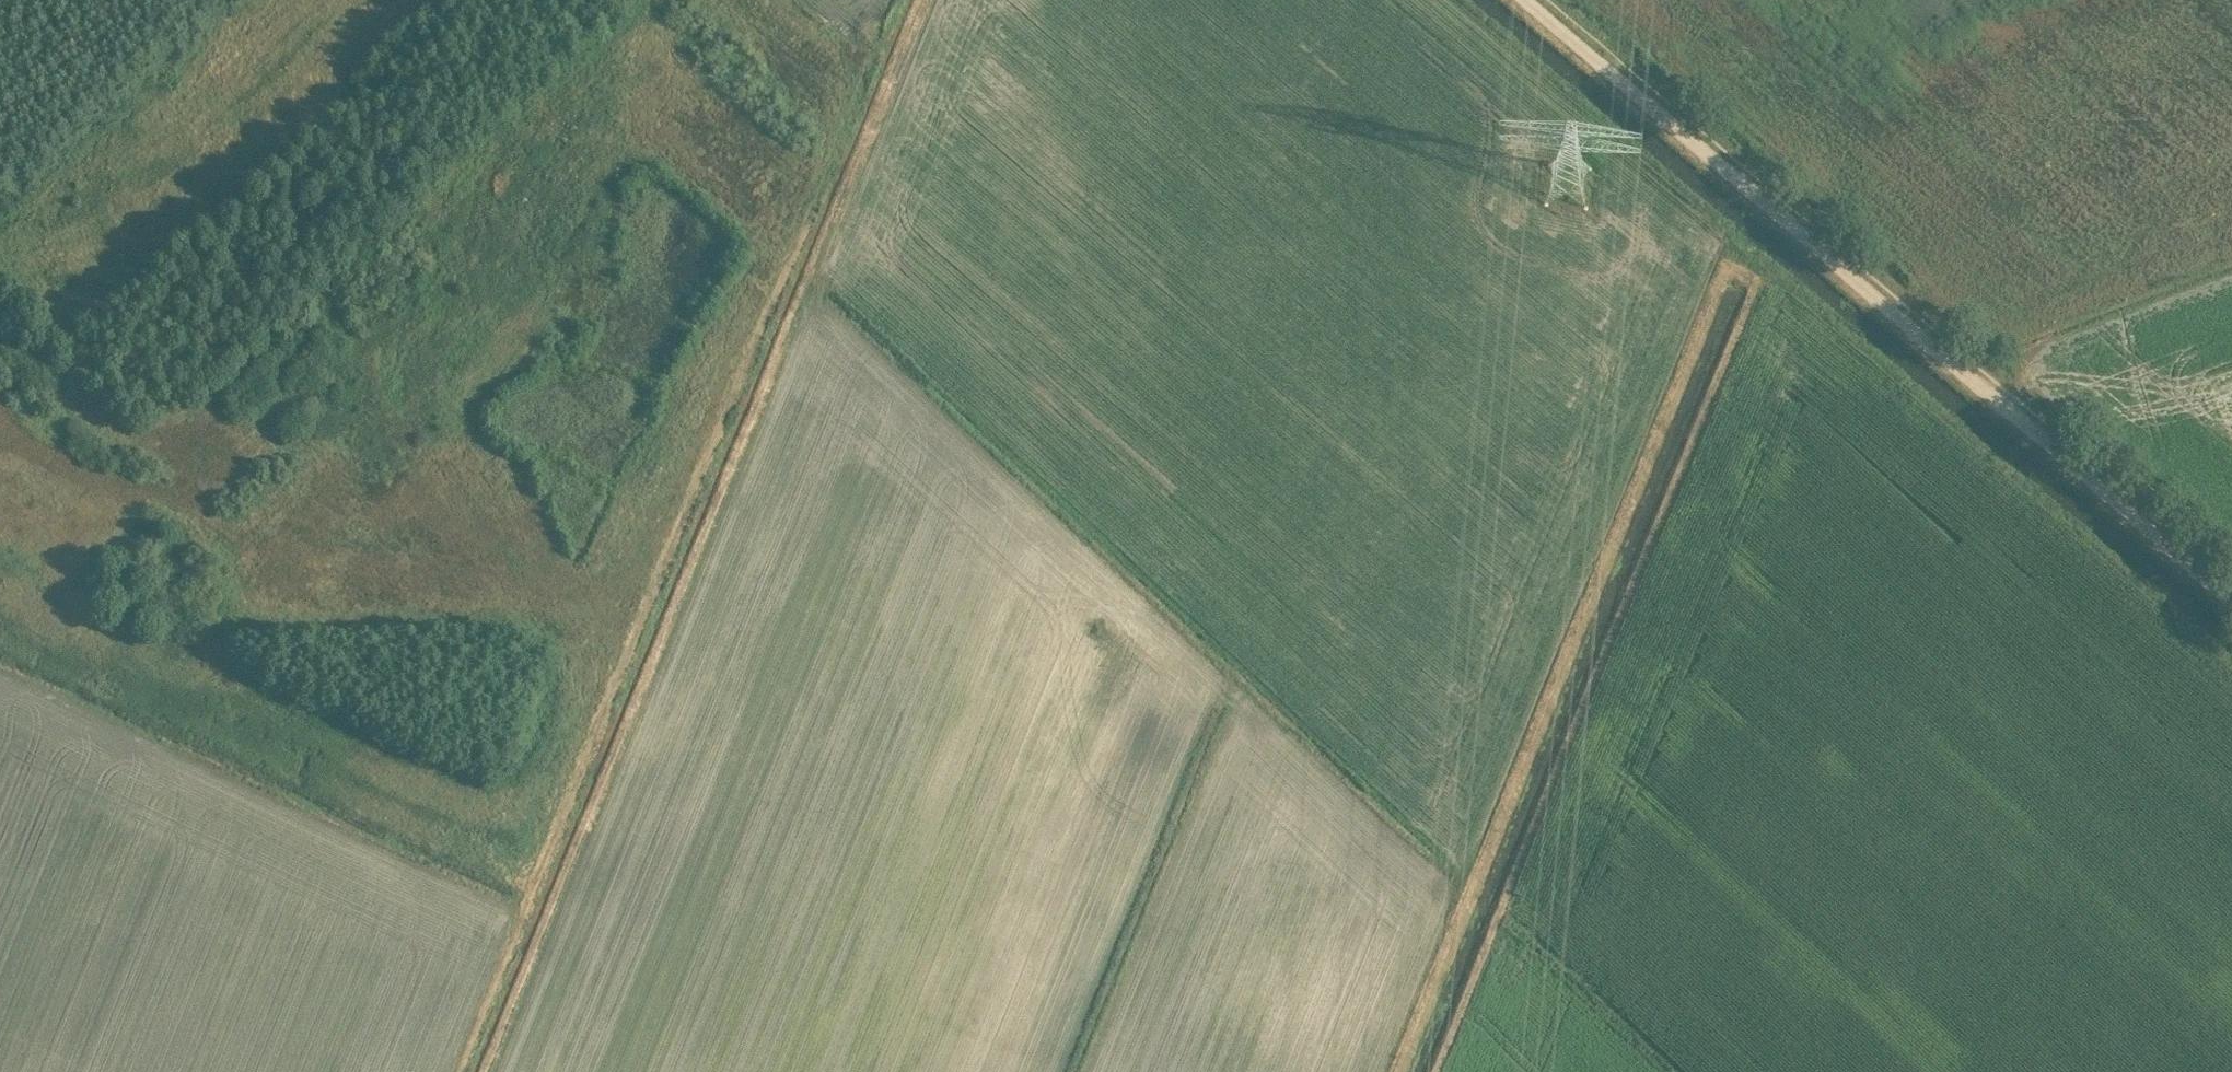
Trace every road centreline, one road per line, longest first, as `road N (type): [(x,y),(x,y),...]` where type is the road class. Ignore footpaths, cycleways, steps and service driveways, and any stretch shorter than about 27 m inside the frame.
road 1 (track): [(1526,0),(2231,602)]

